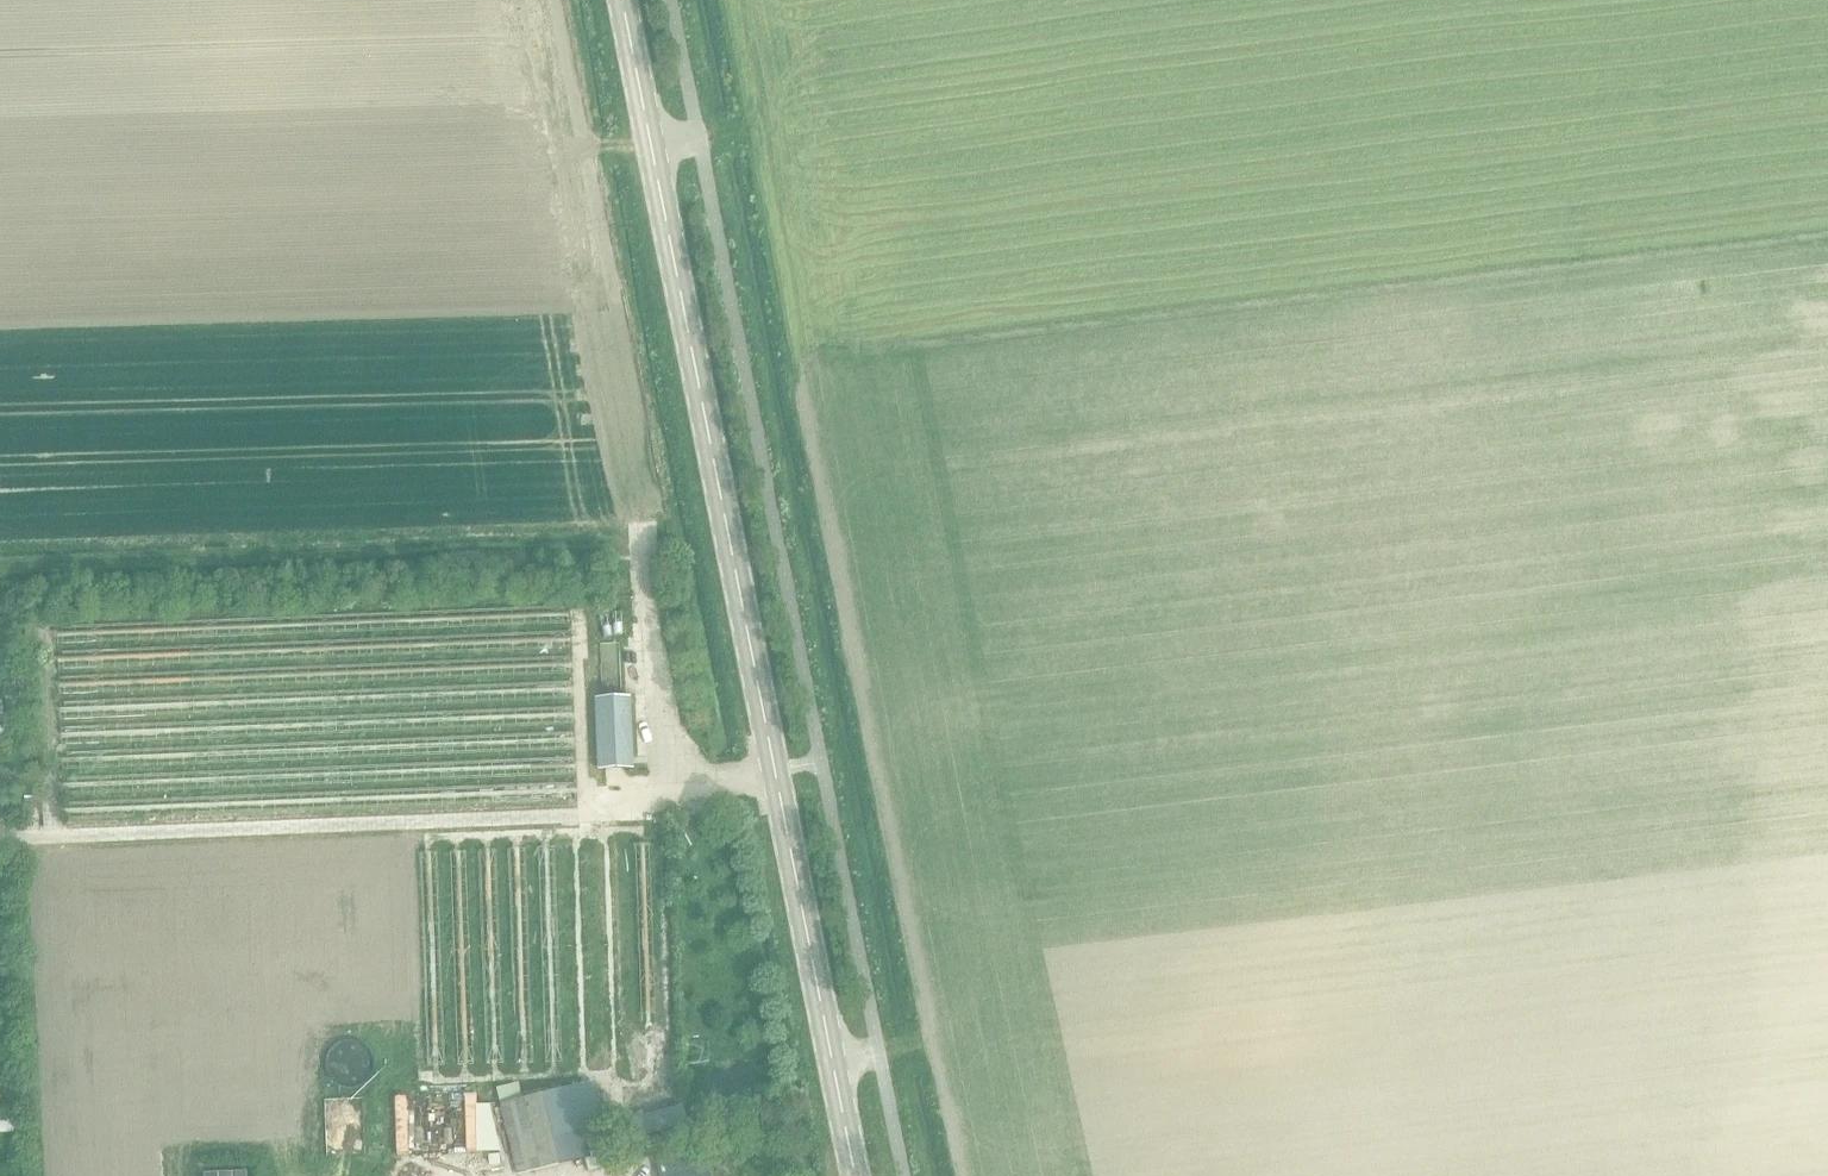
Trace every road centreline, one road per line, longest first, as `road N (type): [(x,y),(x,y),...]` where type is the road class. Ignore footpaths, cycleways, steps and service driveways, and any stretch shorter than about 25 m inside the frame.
road 1 (tertiary): [(853,1175),(621,0)]

